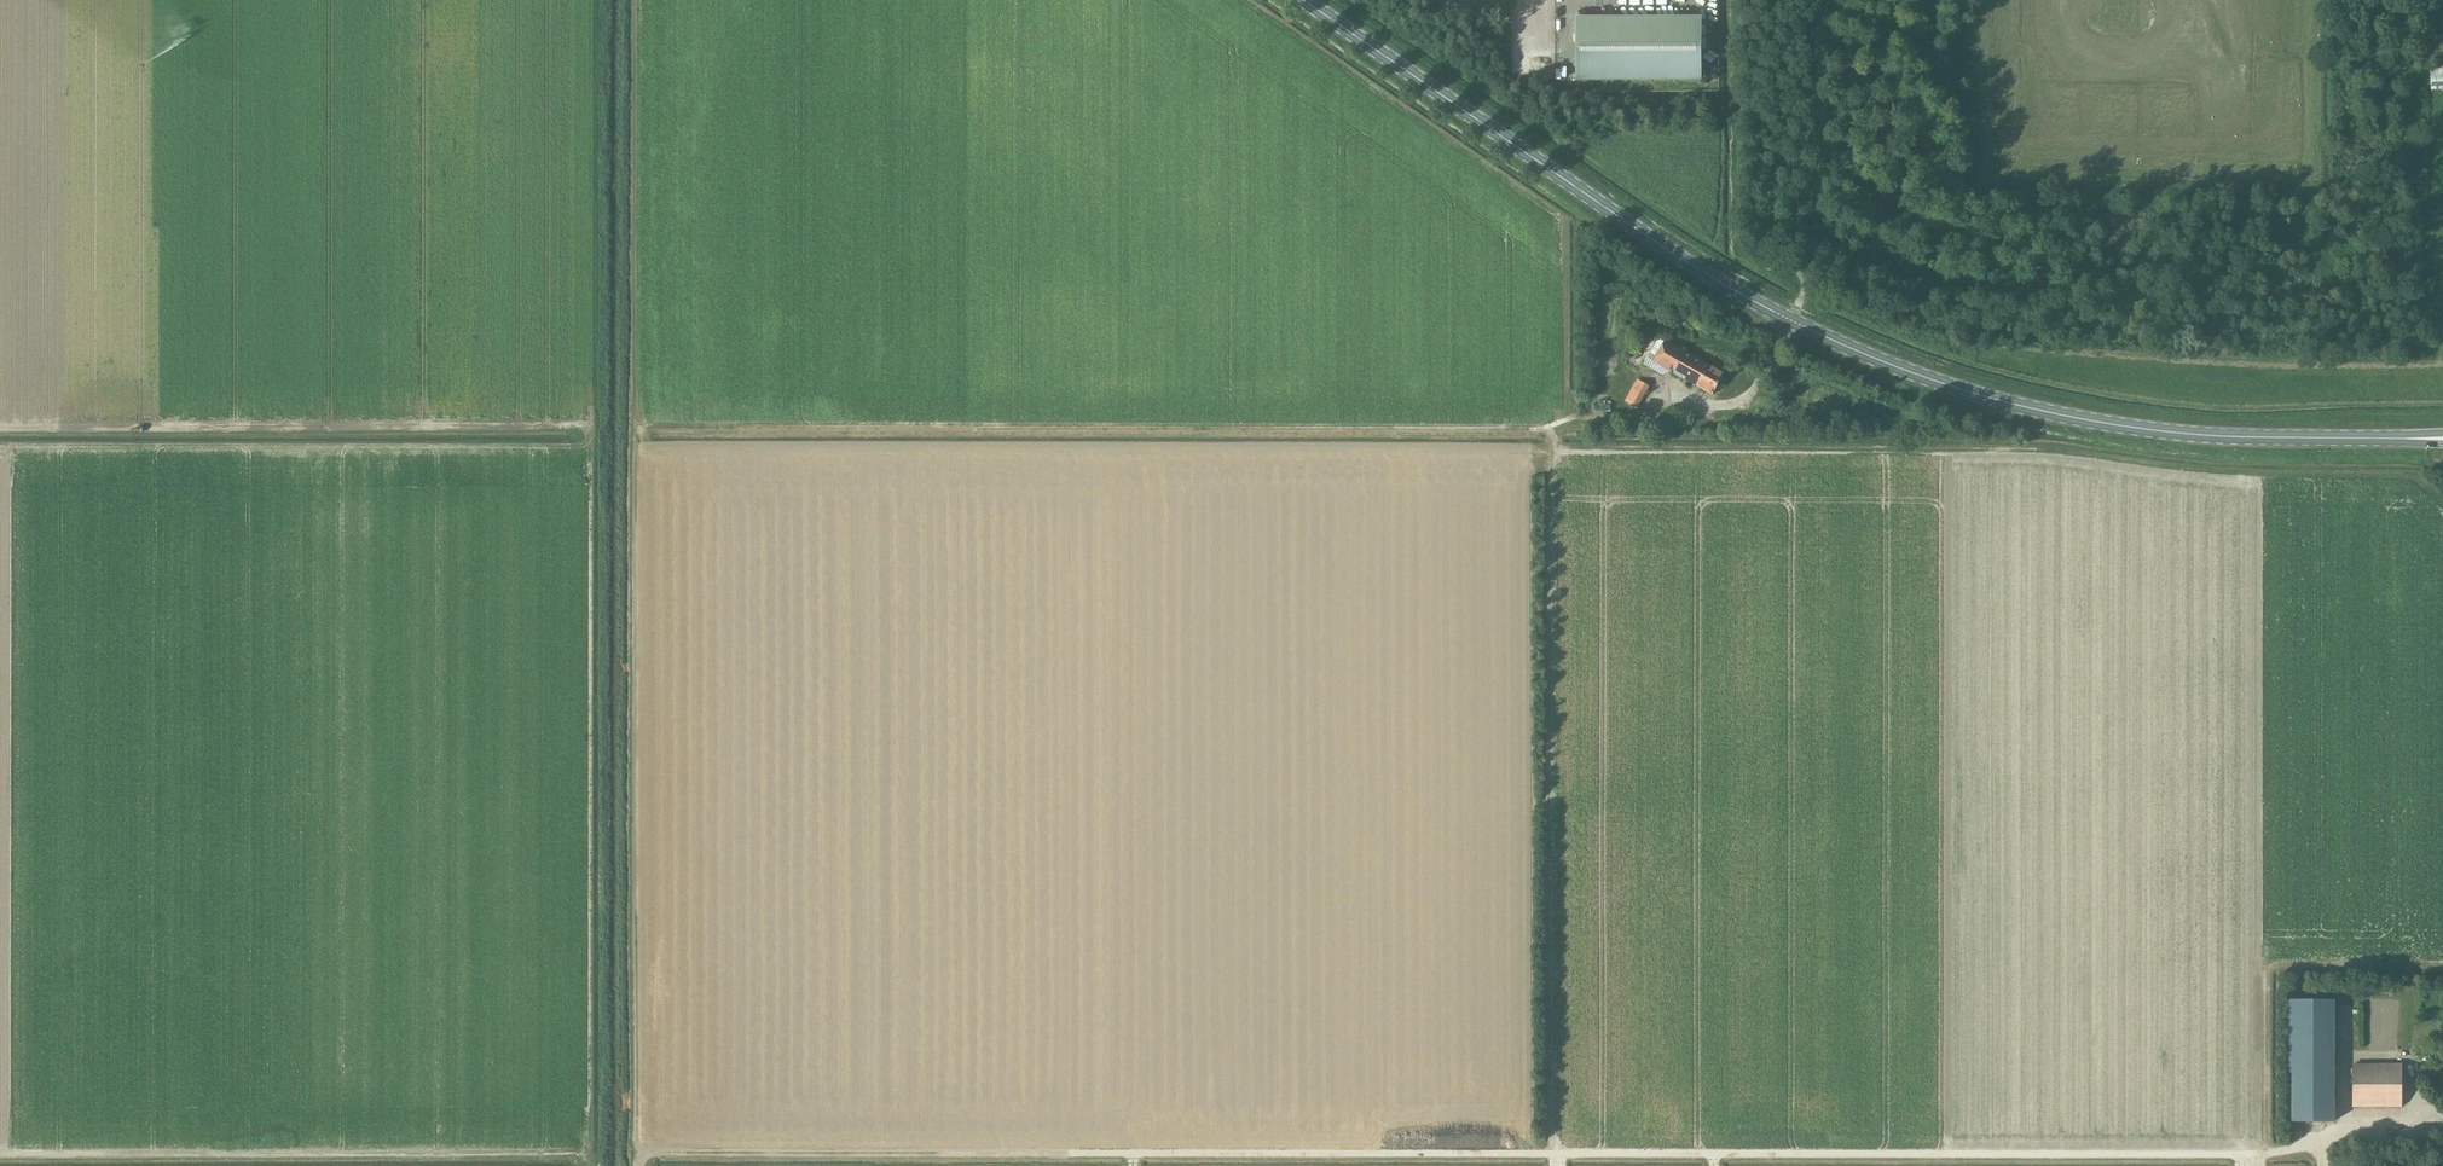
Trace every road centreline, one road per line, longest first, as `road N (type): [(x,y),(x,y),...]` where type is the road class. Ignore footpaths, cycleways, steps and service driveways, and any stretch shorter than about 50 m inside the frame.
road 1 (secondary): [(2410,438),(2126,427),(1975,394),(1861,353),(1688,263),(1304,0)]
road 2 (track): [(1784,261),(1757,265),(1737,249),(1734,0)]

